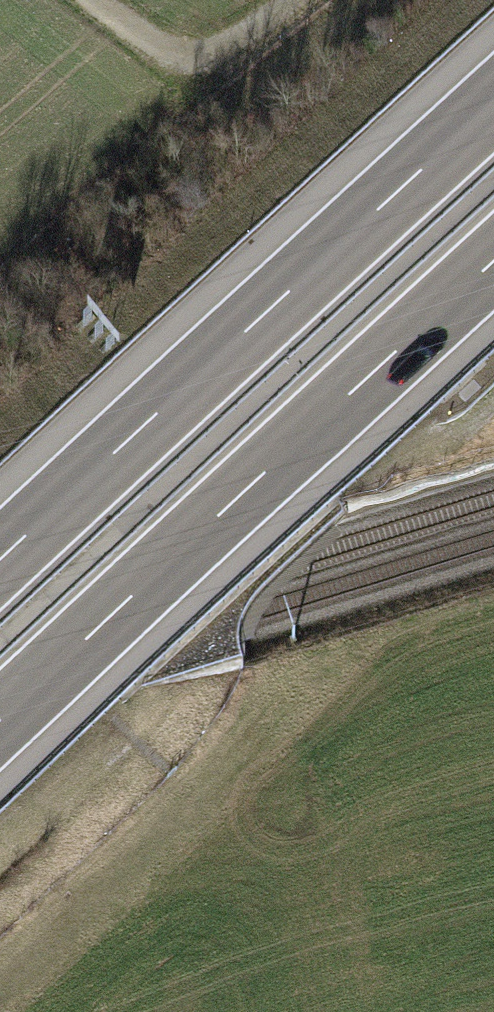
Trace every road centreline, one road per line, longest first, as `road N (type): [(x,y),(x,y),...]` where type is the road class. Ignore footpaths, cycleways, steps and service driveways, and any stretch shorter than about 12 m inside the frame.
road 1 (motorway): [(0,720),(493,261)]
road 2 (motorway): [(493,103),(0,558)]
road 3 (track): [(0,961),(246,714)]
road 4 (track): [(280,0),(234,37),(159,48),(91,0)]

